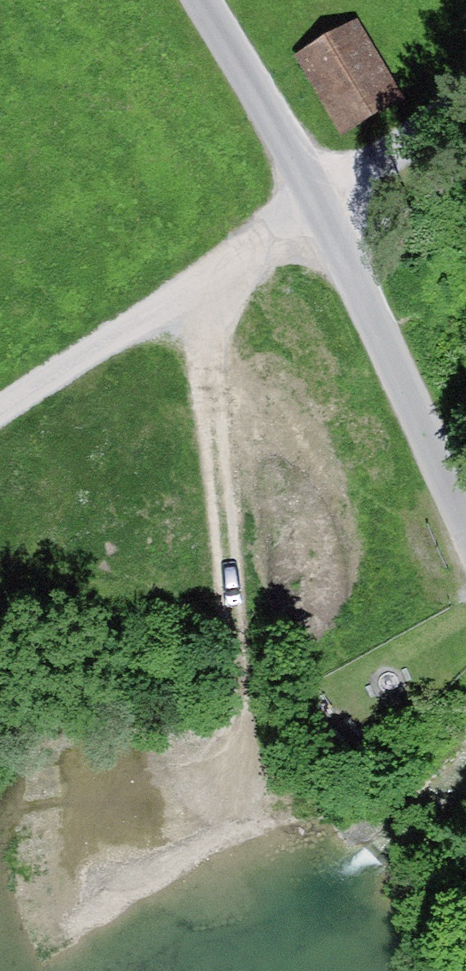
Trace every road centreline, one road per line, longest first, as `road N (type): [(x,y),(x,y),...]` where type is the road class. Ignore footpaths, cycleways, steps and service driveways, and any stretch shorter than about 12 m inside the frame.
road 1 (unclassified): [(207,0),(332,206),(465,511)]
road 2 (track): [(465,107),(332,206),(0,416)]
road 3 (track): [(240,764),(209,287)]

